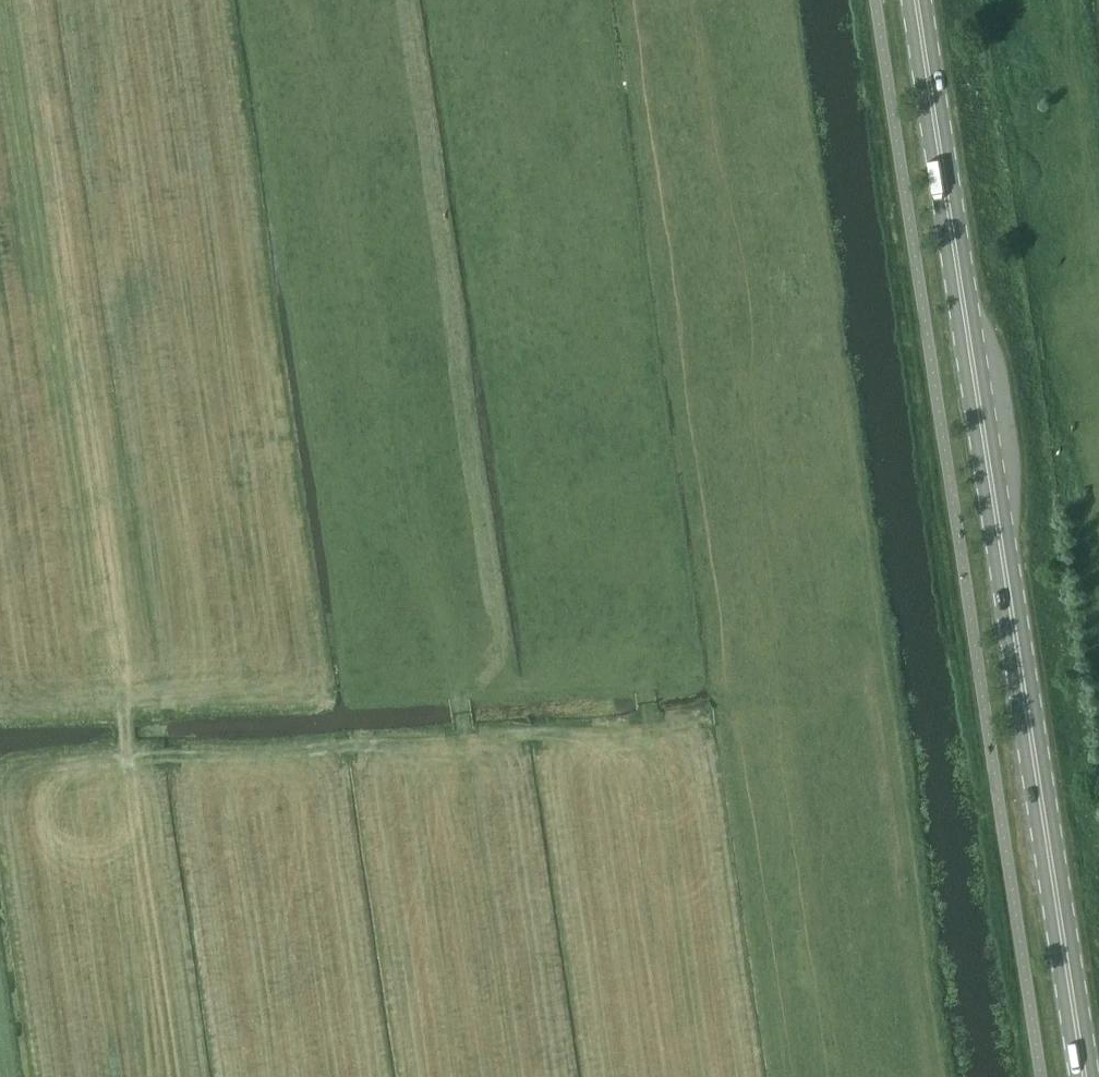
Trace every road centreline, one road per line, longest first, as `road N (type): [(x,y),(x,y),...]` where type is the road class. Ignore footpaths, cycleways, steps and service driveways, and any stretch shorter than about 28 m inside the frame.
road 1 (primary): [(1085,1076),(915,0)]

